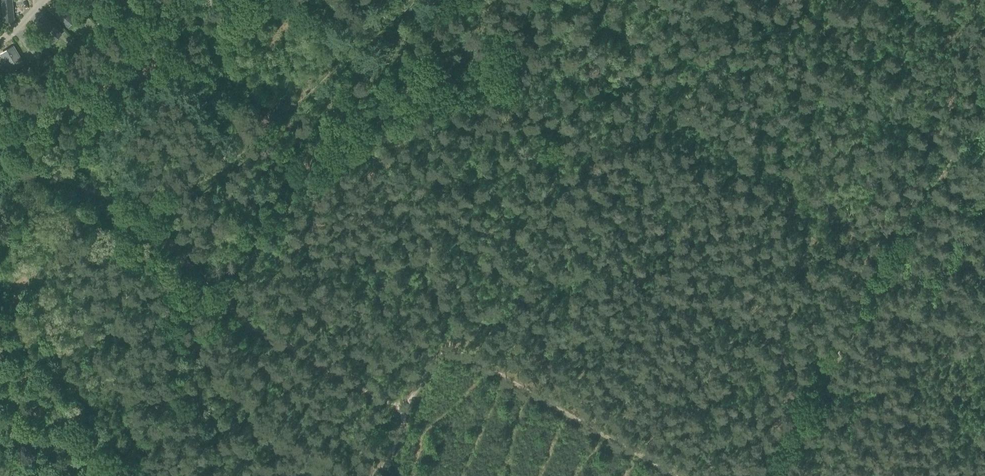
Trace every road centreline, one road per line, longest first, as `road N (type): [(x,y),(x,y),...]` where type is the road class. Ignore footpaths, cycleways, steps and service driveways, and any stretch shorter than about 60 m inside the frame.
road 1 (track): [(772,475),(984,103)]
road 2 (unclassified): [(0,135),(72,105),(206,0)]
road 3 (track): [(405,409),(250,328)]
road 4 (track): [(250,328),(137,206)]
road 5 (track): [(25,130),(40,166),(137,206)]

